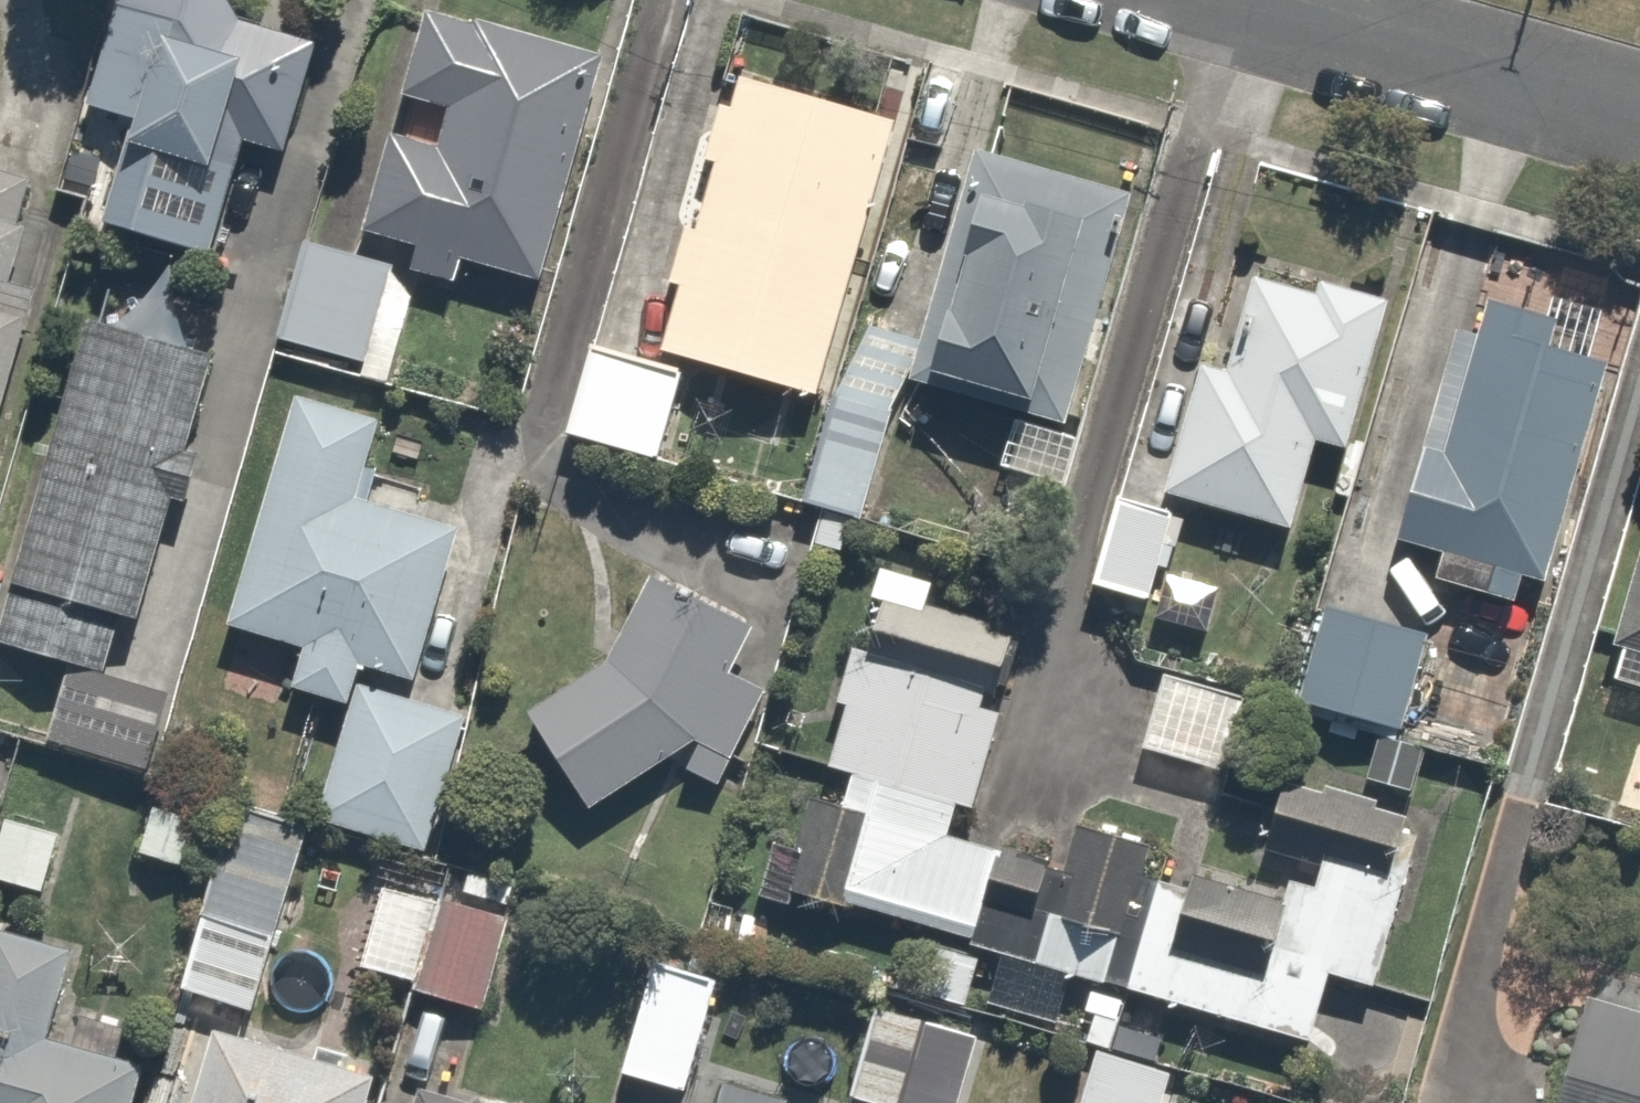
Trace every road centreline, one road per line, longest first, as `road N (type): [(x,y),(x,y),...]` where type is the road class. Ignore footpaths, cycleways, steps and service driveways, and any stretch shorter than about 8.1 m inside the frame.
road 1 (residential): [(1228,0),(1639,118)]

